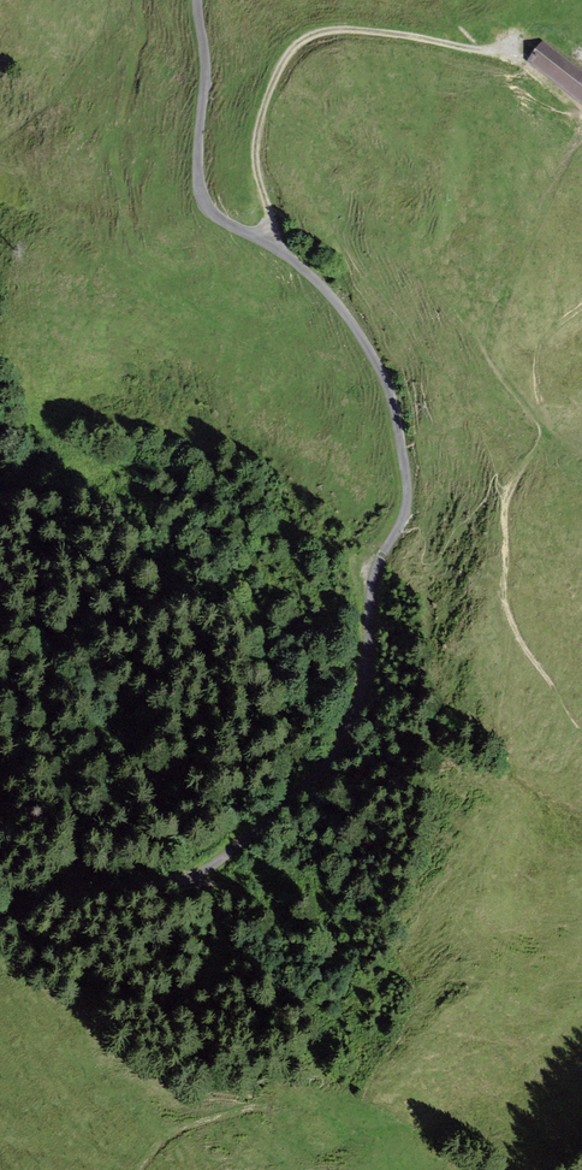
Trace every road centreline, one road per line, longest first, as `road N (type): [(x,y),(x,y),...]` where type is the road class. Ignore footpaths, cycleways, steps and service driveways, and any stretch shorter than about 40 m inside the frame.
road 1 (track): [(398,531),(375,576),(371,667),(344,744),(287,803),(160,868),(69,882),(0,927)]
road 2 (track): [(199,0),(207,77),(202,196),(212,213),(272,241),(320,283),(386,373),(413,477),(398,531)]
road 3 (track): [(272,241),(255,154),(266,99),(304,38),(344,30),(511,48),(581,130)]
road 4 (track): [(507,496),(512,629),(581,725)]
road 5 (track): [(581,301),(545,340),(537,369),(545,423),(507,496)]
road 6 (track): [(137,1169),(166,1133),(226,1109),(267,1105),(293,1119)]

